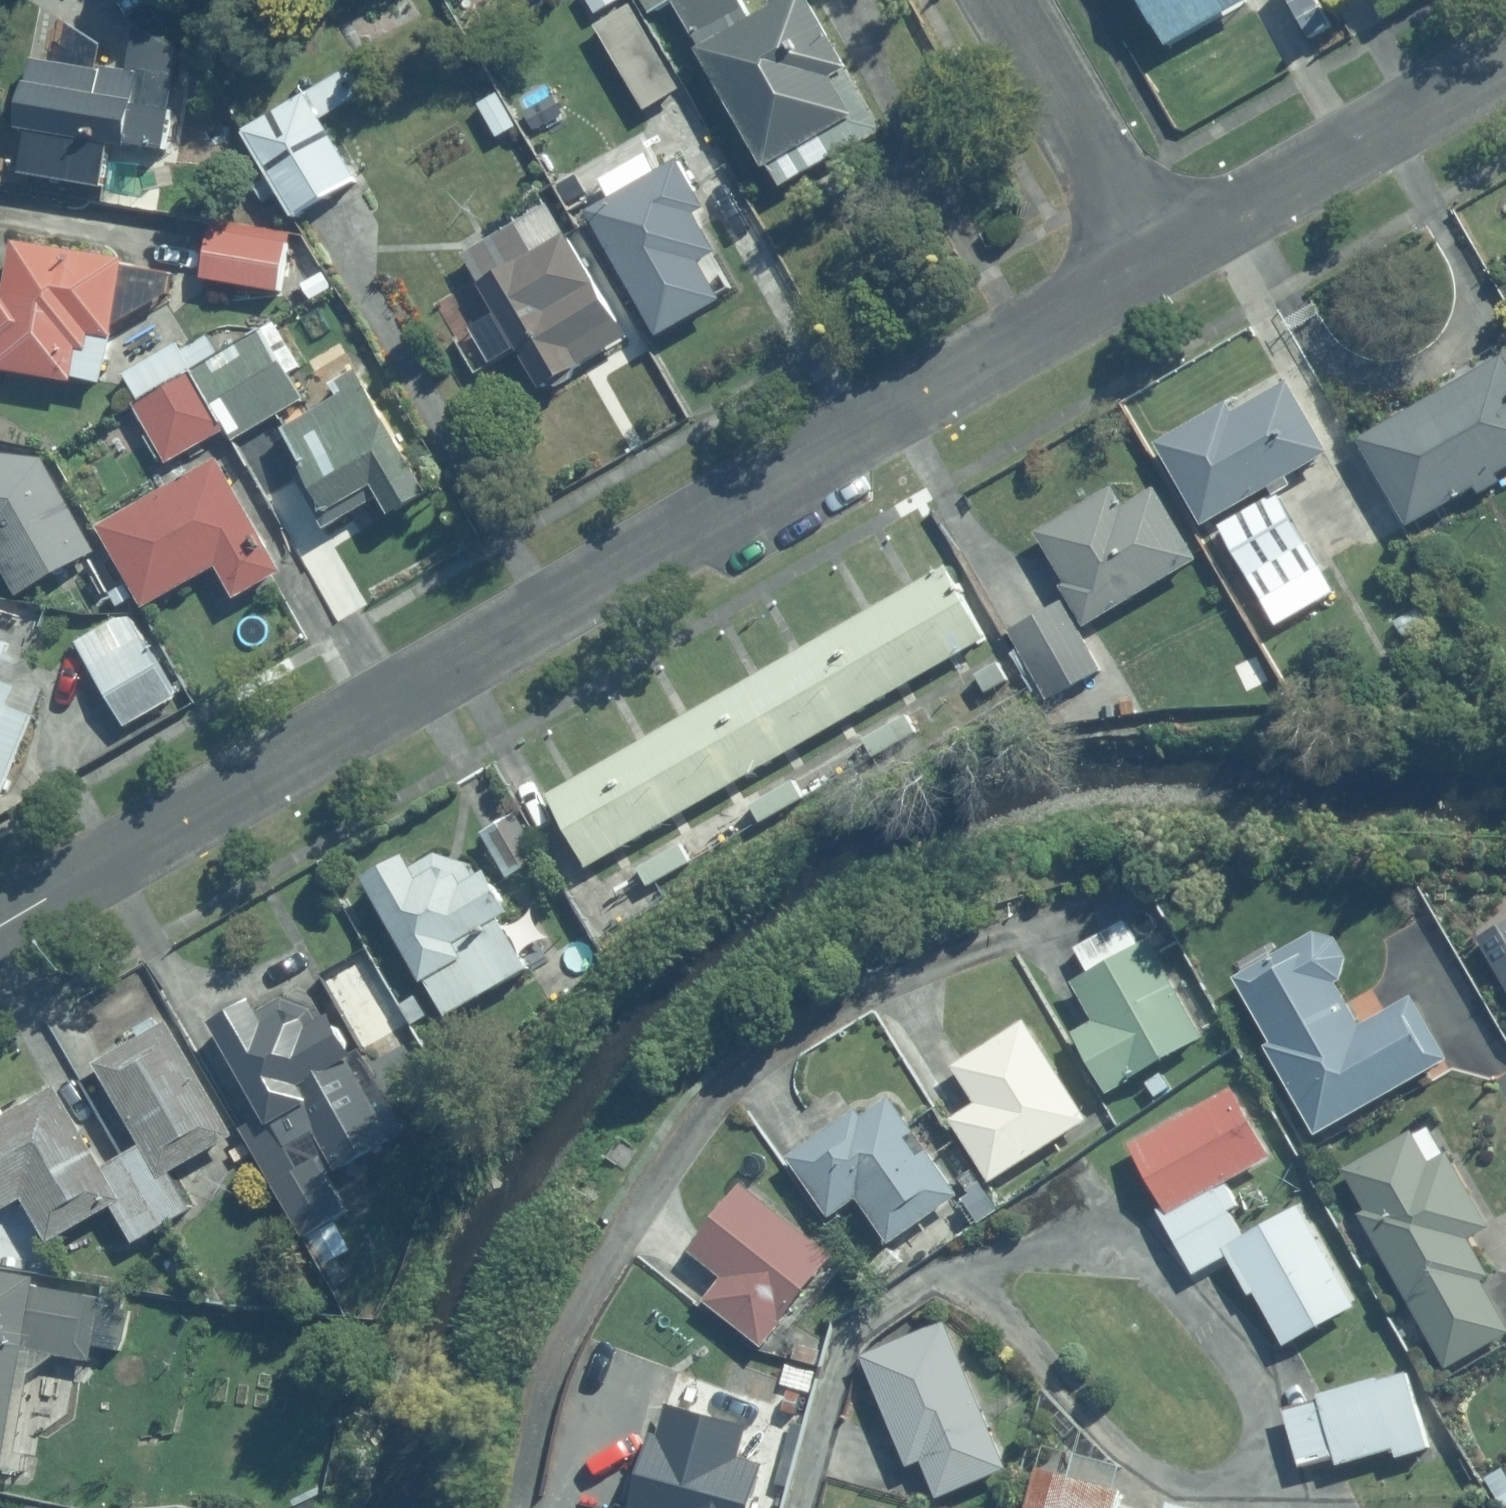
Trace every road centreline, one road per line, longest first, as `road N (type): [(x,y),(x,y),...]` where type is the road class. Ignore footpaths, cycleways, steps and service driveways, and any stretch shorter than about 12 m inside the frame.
road 1 (residential): [(1160,274),(0,929)]
road 2 (residential): [(1505,73),(1160,274)]
road 3 (residential): [(1008,0),(1160,274)]

